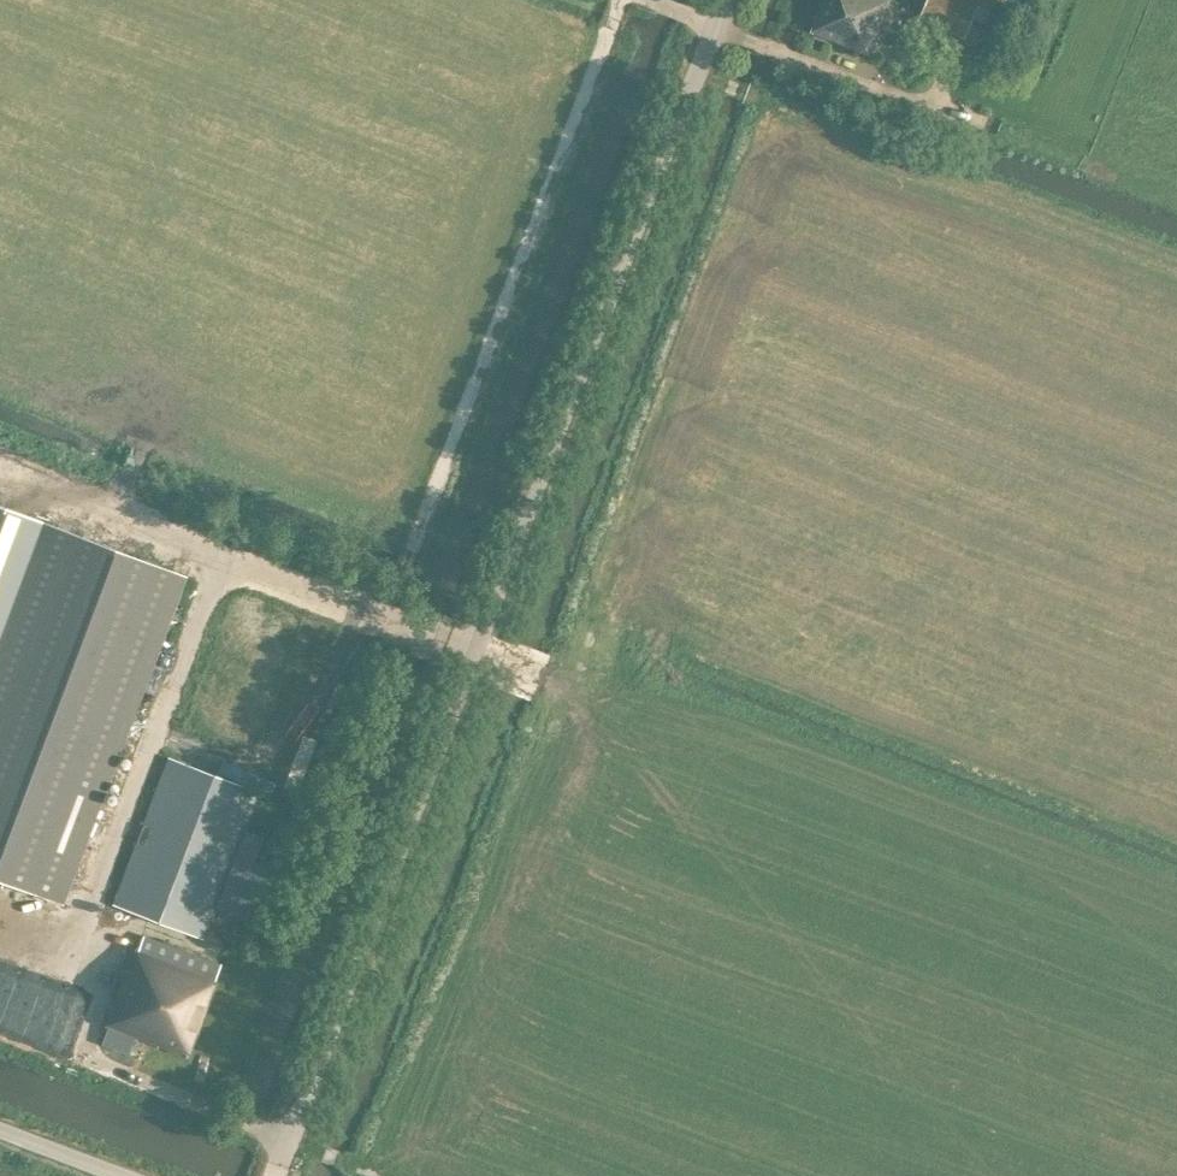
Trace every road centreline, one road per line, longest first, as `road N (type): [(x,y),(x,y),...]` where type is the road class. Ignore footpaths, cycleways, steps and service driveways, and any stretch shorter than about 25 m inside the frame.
road 1 (unclassified): [(275,1175),(727,0)]
road 2 (track): [(622,0),(386,613)]
road 3 (track): [(541,680),(290,584)]
road 4 (unclassified): [(125,1175),(0,1128)]

